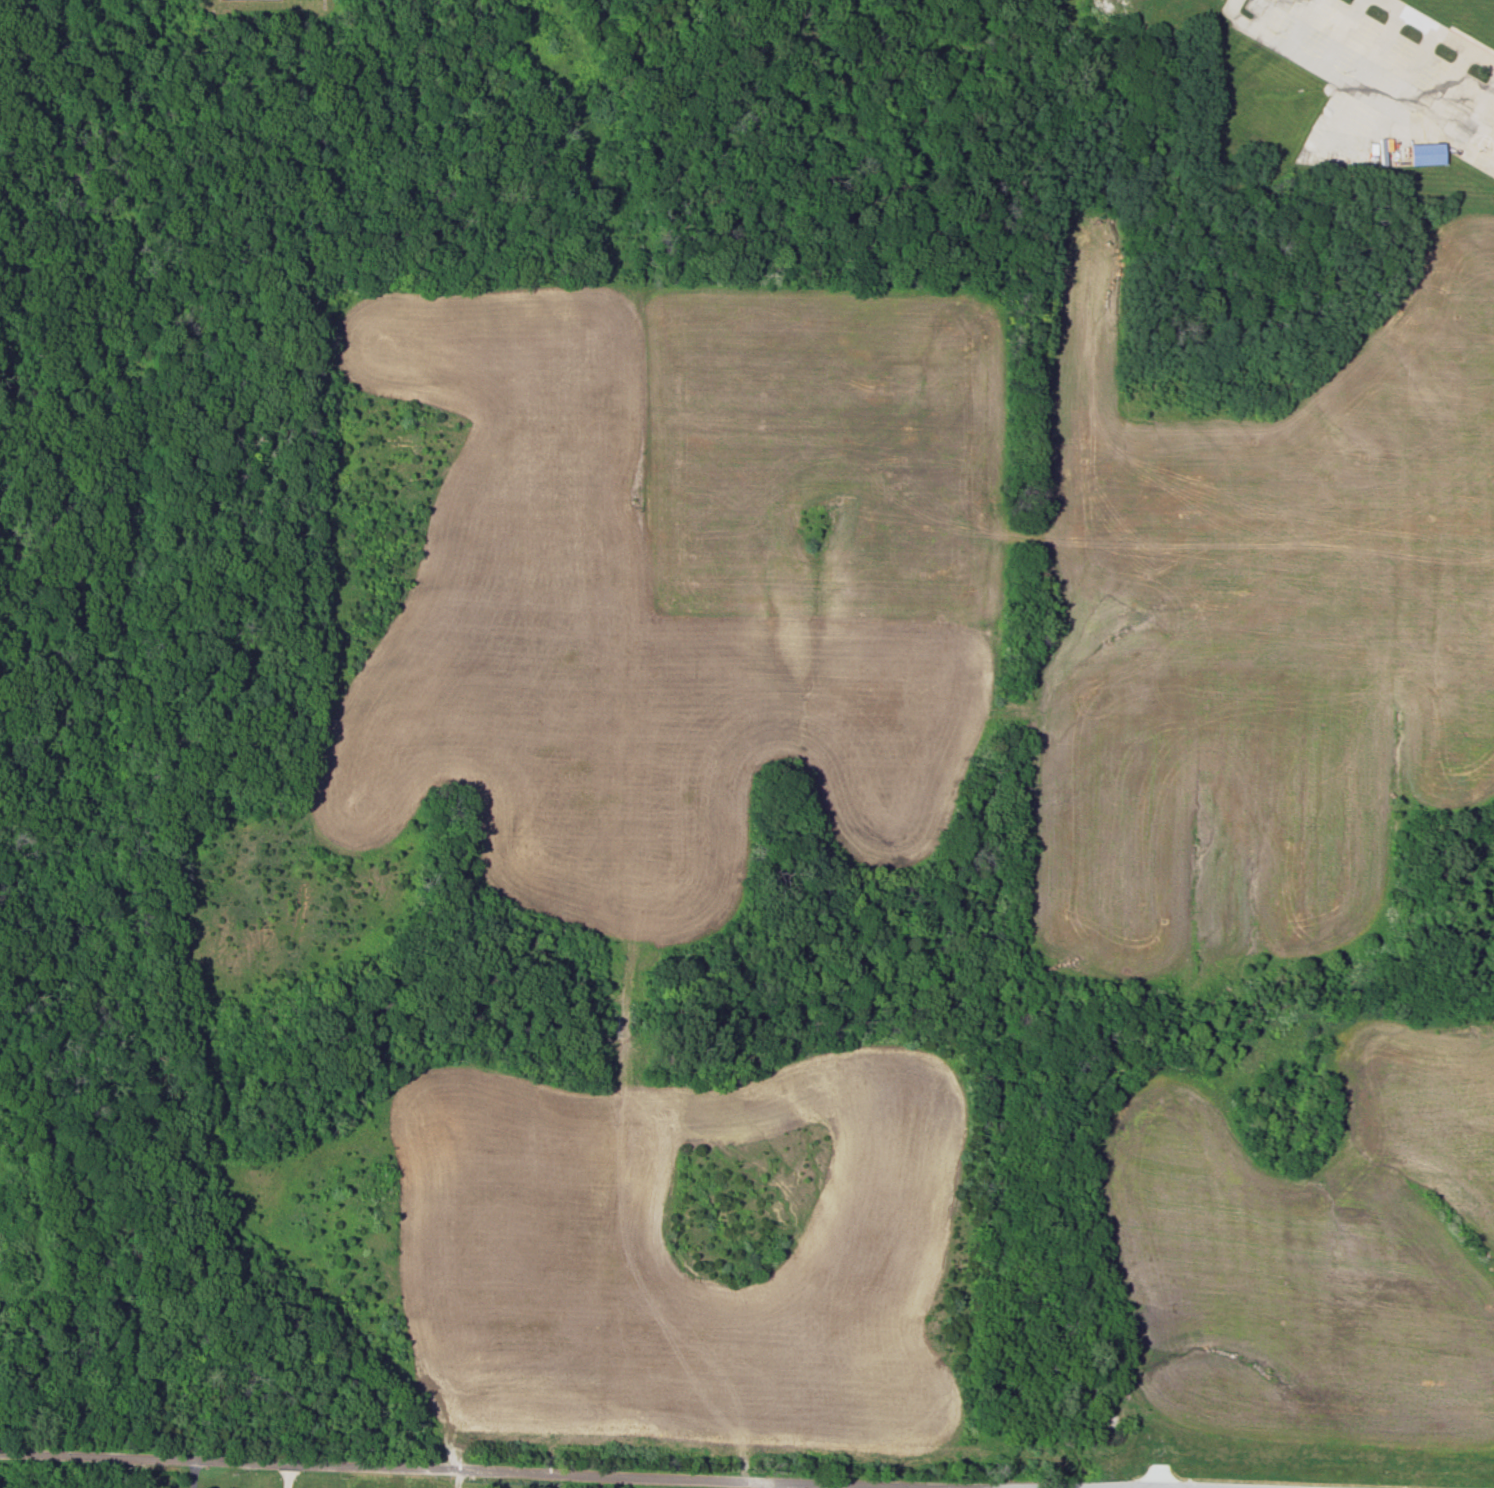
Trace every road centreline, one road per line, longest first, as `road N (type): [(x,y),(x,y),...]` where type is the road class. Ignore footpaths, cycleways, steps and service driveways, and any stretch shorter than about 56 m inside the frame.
road 1 (residential): [(0,1448),(153,1464),(841,1487)]

